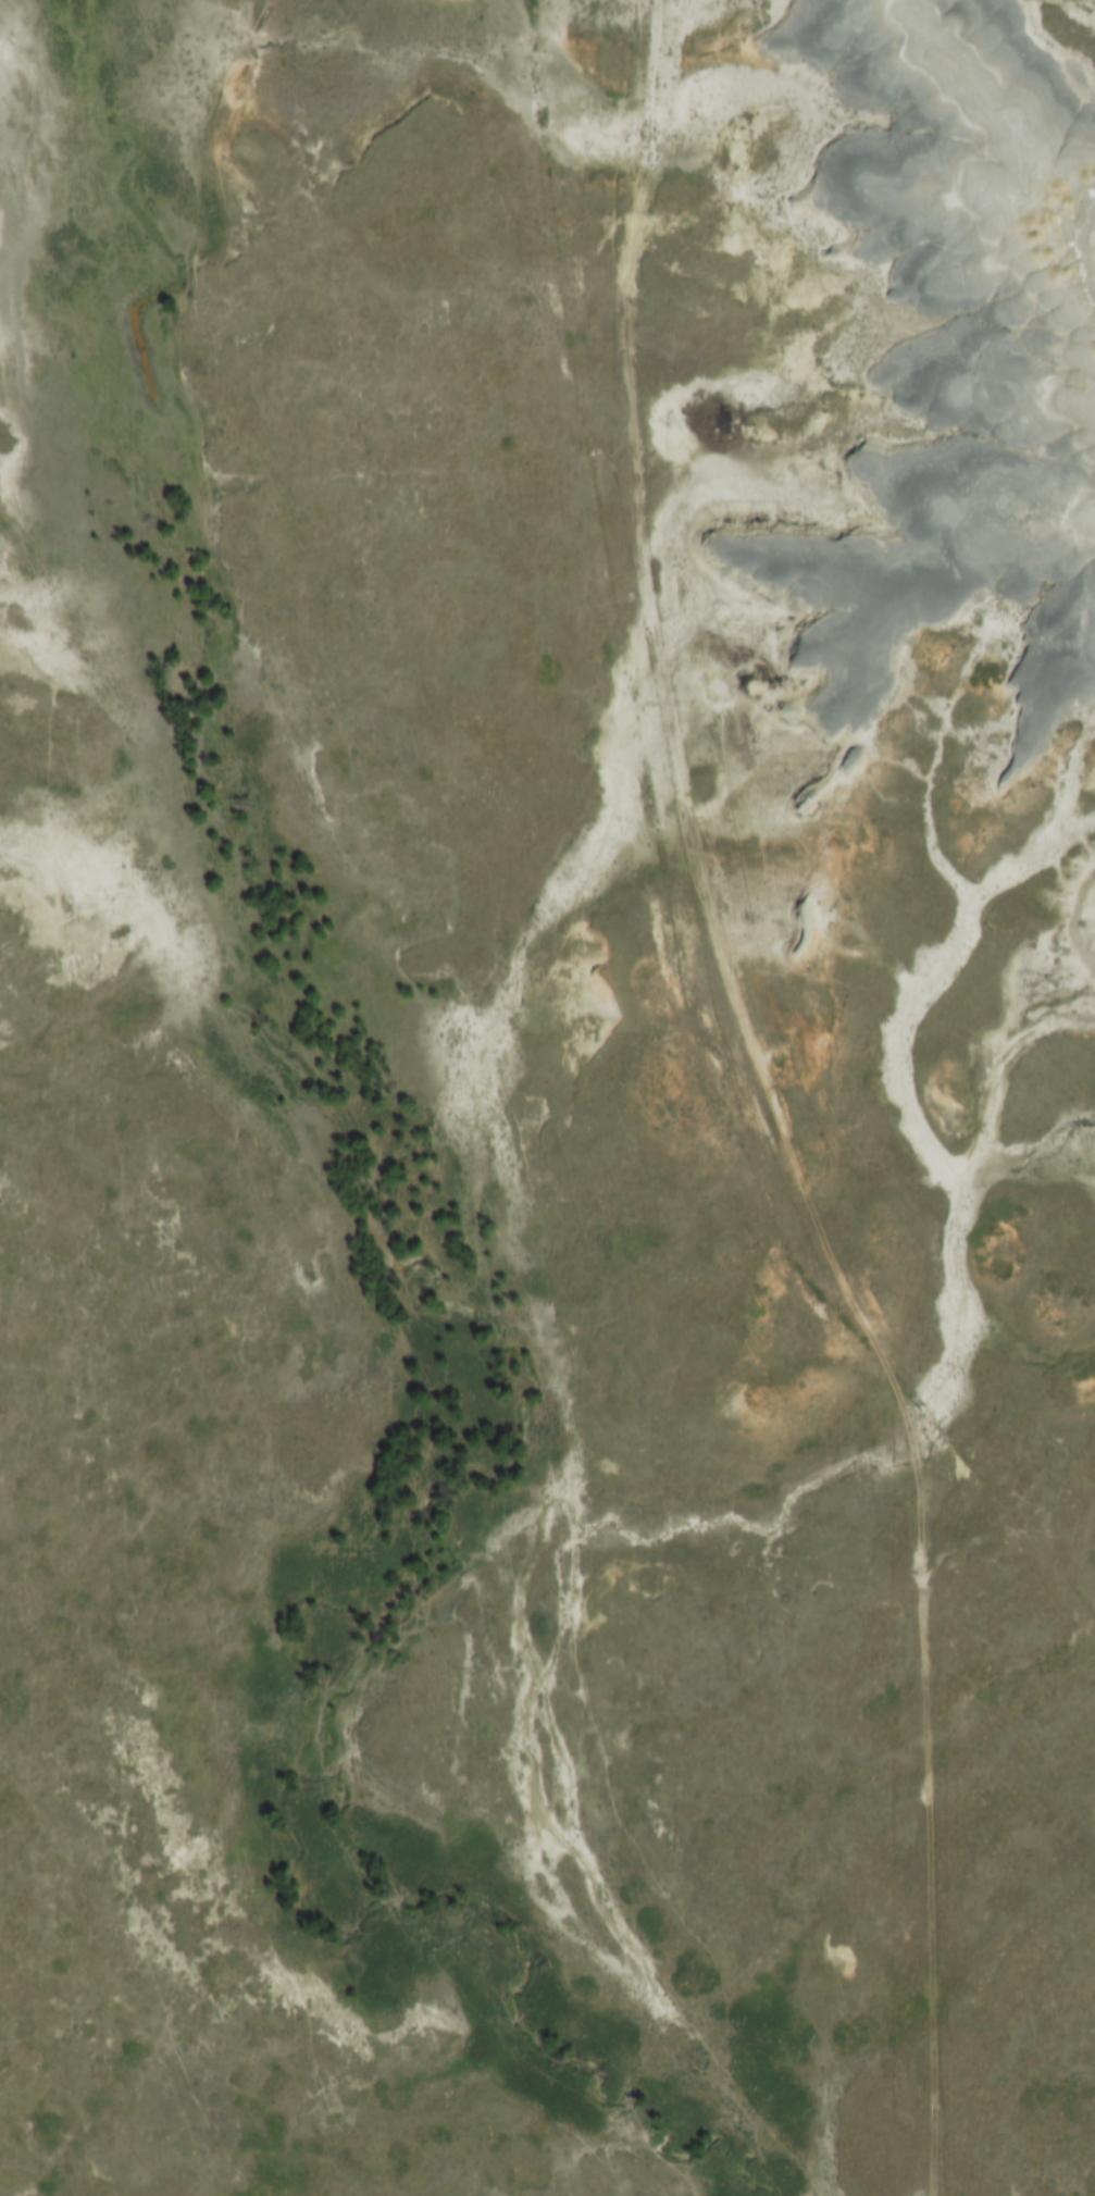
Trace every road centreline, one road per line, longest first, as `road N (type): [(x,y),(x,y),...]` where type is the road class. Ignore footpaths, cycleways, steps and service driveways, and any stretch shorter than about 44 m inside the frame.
road 1 (track): [(657,0),(655,152),(627,284),(642,553),(730,985),(814,1218),(909,1432),(922,1527),(936,2195)]

